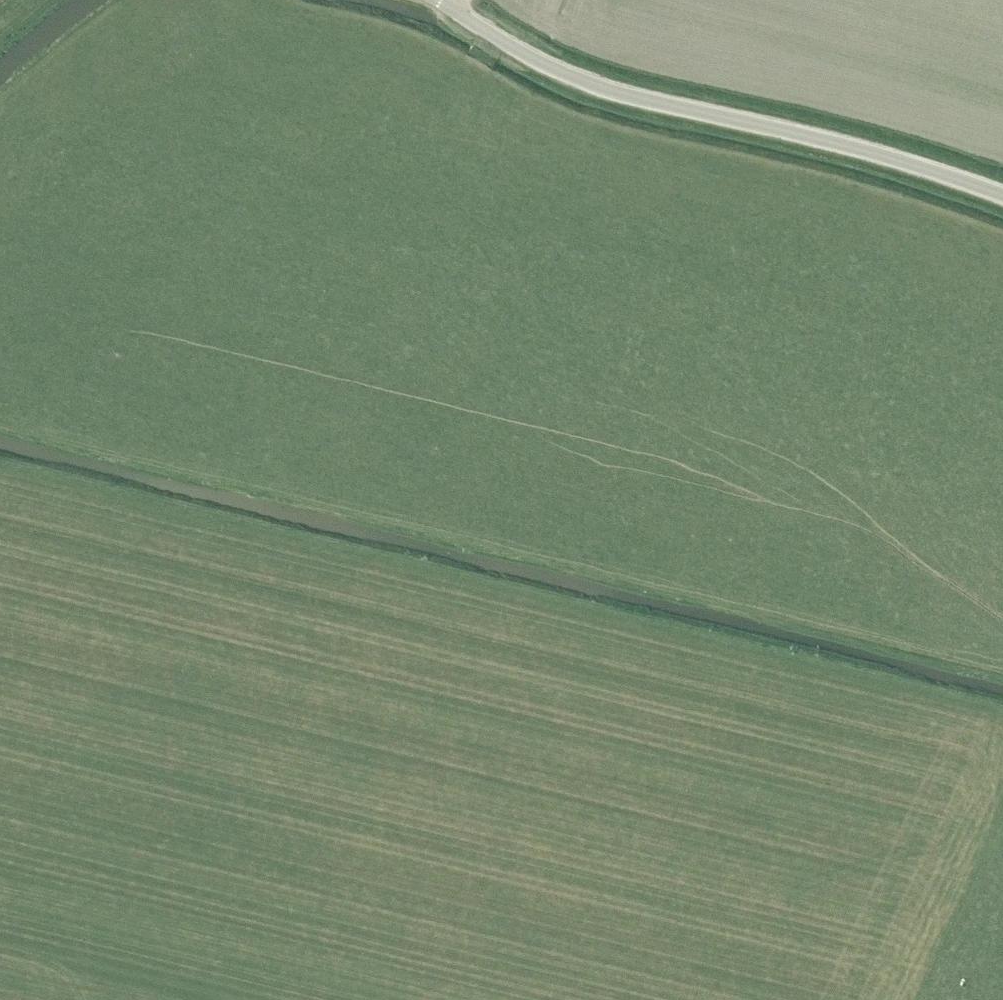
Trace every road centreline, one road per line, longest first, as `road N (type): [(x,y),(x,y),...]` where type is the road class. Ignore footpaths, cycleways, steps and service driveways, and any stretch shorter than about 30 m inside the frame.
road 1 (tertiary): [(1002,196),(850,145),(620,94),(528,55),(437,0)]

